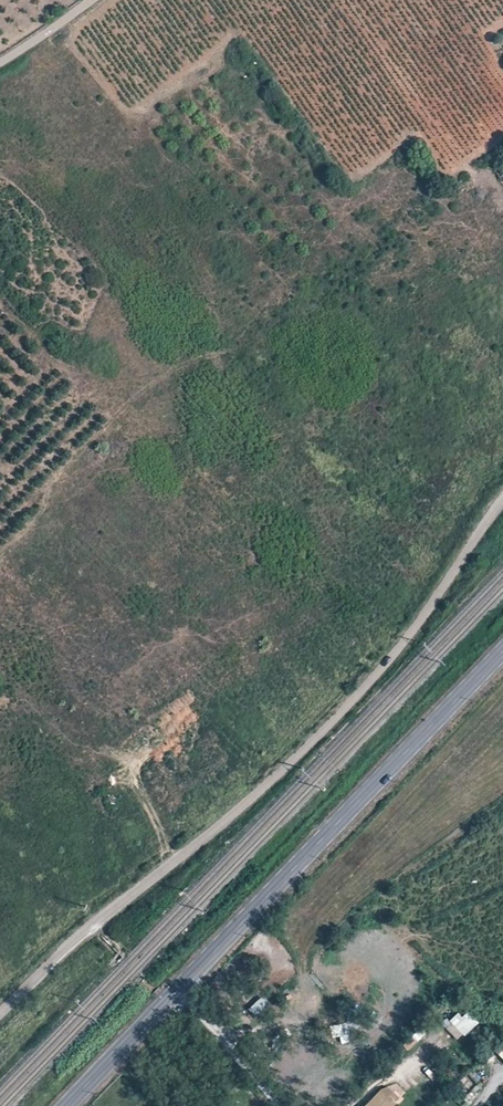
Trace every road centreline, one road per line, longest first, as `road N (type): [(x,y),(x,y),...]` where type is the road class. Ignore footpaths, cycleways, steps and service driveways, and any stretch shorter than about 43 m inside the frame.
road 1 (unclassified): [(0,1012),(312,742),(402,646),(502,501)]
road 2 (tertiary): [(179,990),(502,650)]
road 3 (tertiary): [(66,1105),(179,990)]
road 4 (residential): [(179,990),(281,1105)]

